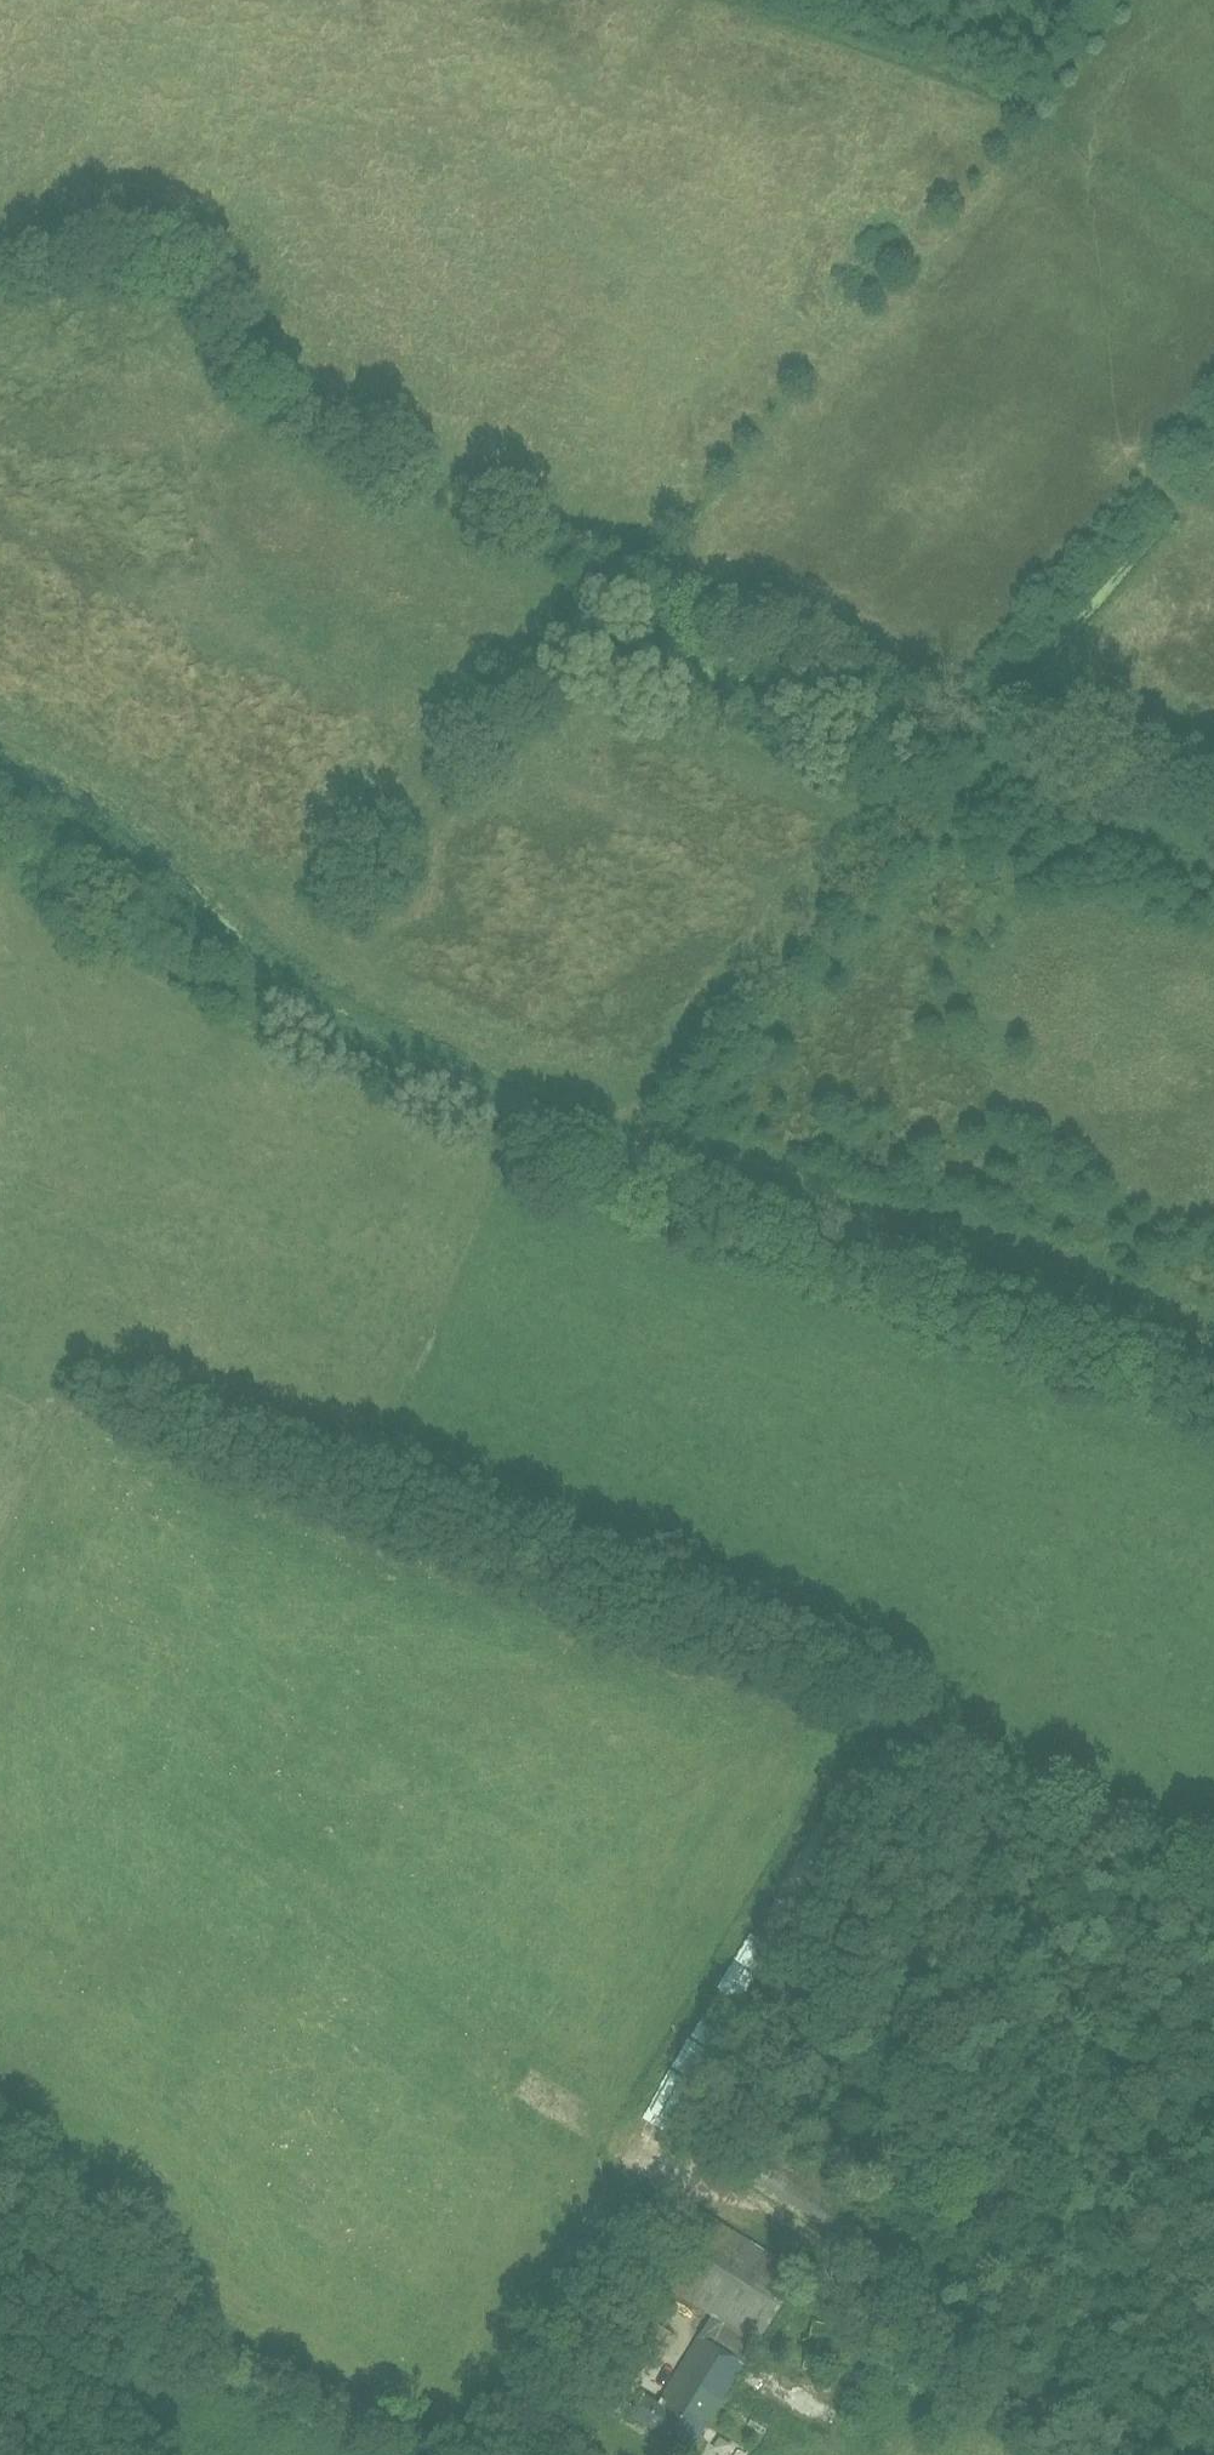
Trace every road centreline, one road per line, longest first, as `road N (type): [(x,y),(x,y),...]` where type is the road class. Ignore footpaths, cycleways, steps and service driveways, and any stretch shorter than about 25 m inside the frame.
road 1 (unclassified): [(509,2454),(944,1753)]

